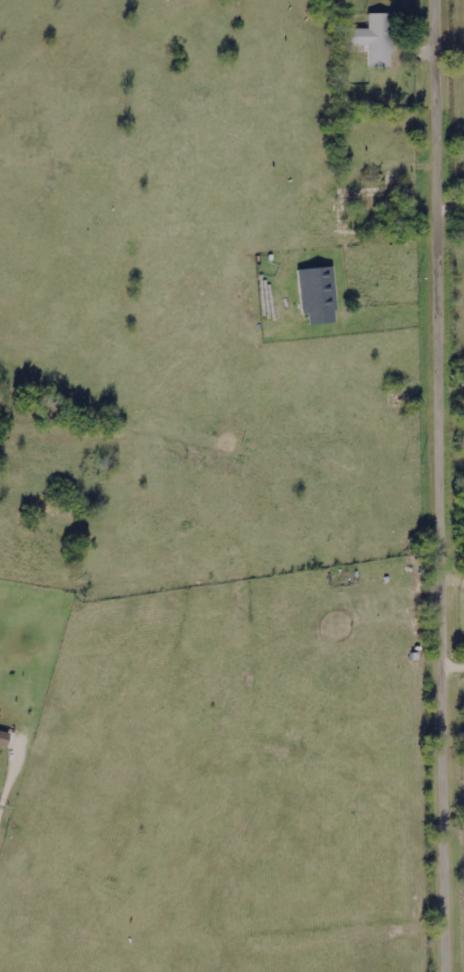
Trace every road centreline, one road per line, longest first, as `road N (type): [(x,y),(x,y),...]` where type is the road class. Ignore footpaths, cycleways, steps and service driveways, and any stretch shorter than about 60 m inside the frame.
road 1 (residential): [(455,971),(444,0)]

